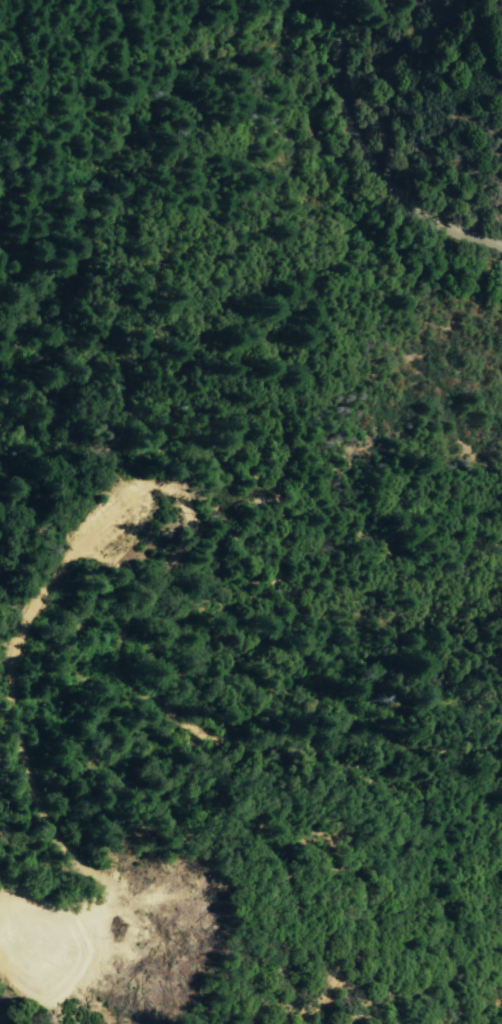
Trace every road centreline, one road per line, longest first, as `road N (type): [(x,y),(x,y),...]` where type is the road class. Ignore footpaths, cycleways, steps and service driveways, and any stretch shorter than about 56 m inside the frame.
road 1 (residential): [(344,0),(341,93),(373,166),(411,210),(444,231),(501,247)]

